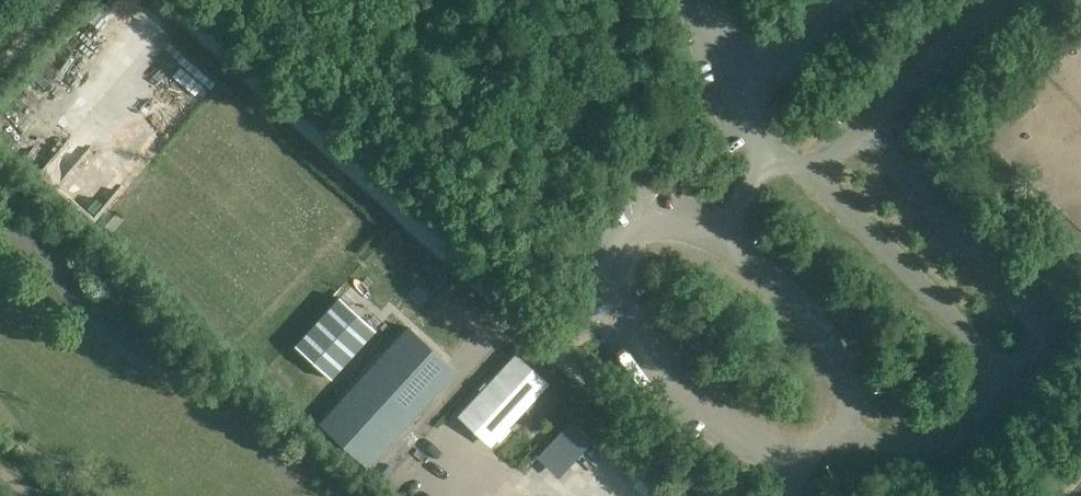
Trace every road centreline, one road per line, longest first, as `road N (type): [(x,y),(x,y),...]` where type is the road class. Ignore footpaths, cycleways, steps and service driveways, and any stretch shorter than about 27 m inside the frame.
road 1 (track): [(511,317),(166,0)]

